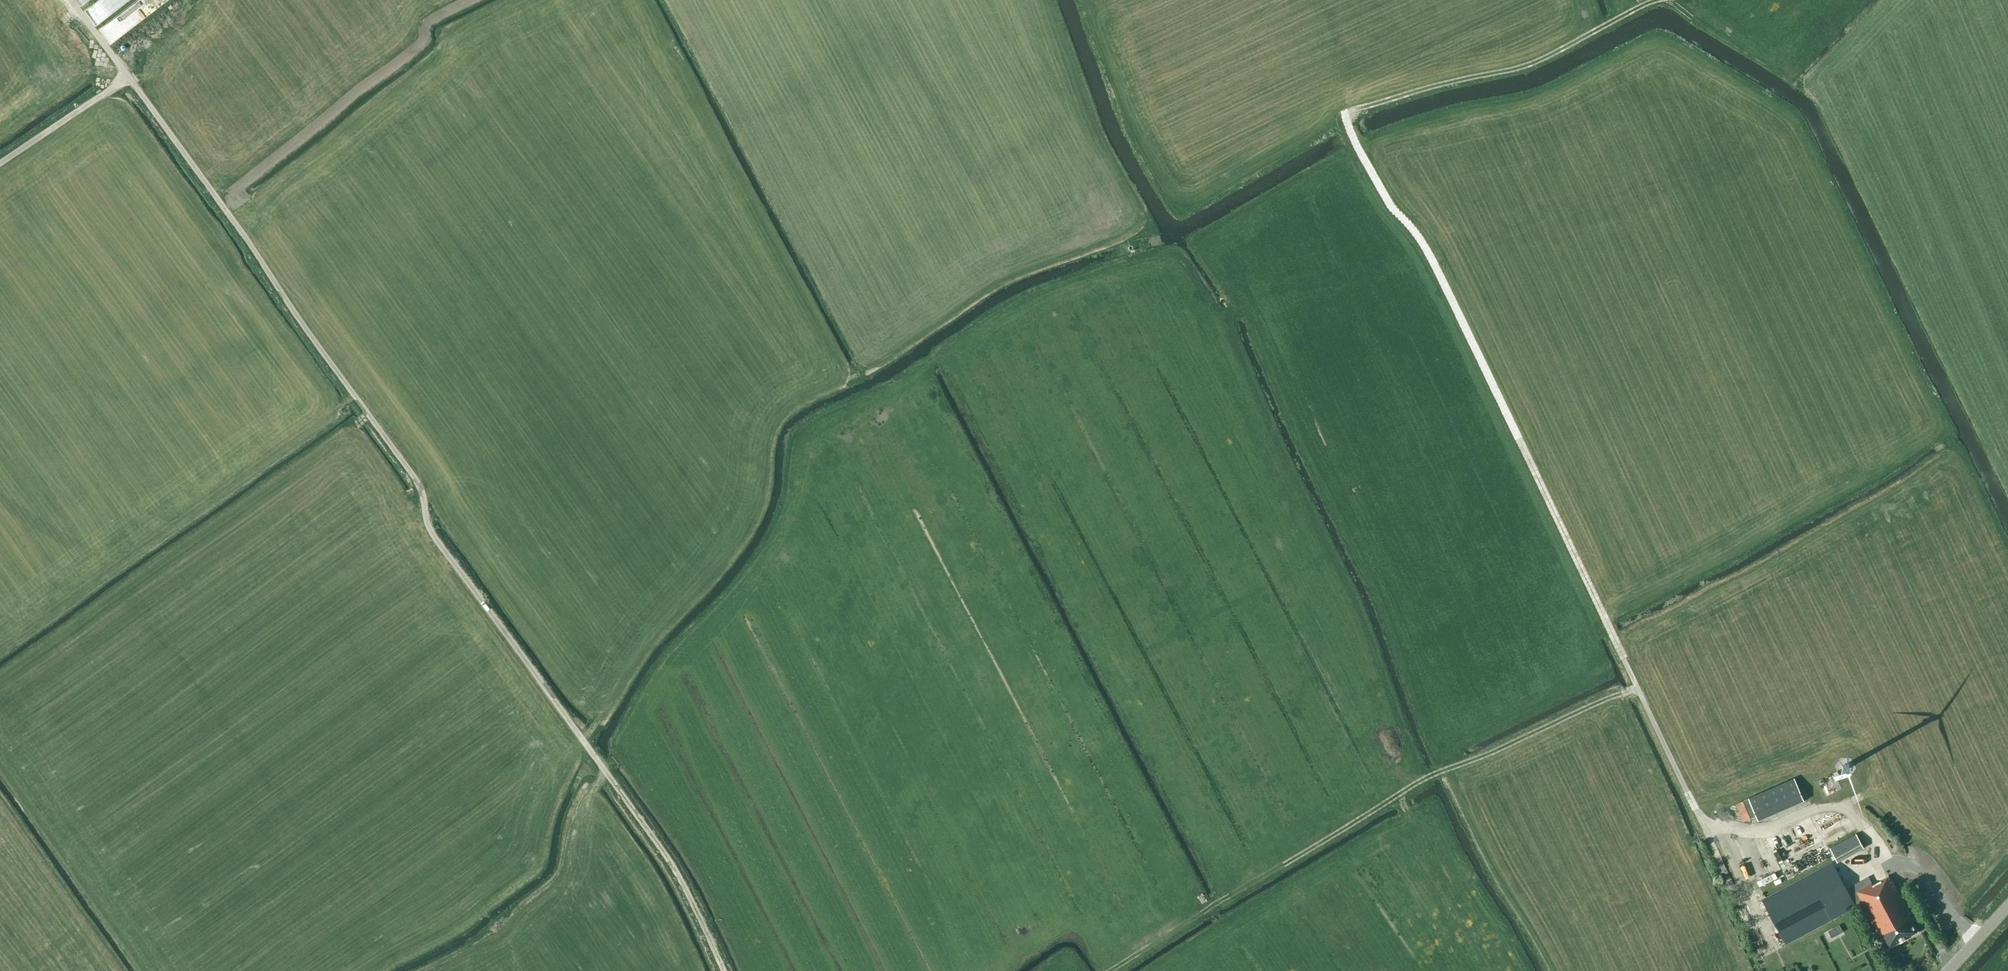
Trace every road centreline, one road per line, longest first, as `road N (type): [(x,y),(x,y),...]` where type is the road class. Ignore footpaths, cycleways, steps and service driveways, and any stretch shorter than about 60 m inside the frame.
road 1 (unclassified): [(724,970),(669,858),(430,529),(420,485),(73,0)]

